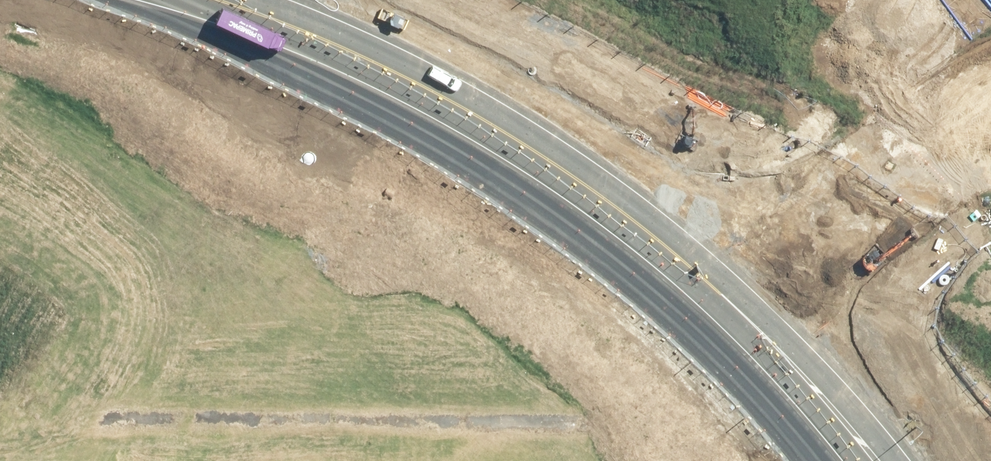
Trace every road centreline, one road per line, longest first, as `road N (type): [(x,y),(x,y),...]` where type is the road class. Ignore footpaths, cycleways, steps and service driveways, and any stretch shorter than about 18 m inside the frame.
road 1 (tertiary): [(286,0),(407,34),(612,144),(785,293),(923,460)]
road 2 (tertiary): [(851,460),(754,342),(663,266),(454,124),(205,0)]

